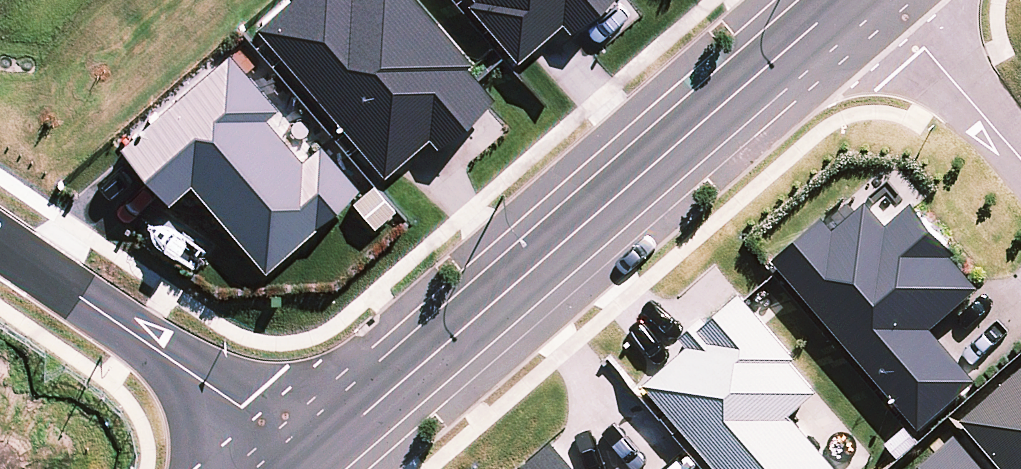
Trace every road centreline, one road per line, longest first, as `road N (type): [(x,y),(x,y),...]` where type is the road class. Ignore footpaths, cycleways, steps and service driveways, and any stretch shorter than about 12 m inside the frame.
road 1 (tertiary): [(302,468),(843,0)]
road 2 (residential): [(298,468),(241,409),(0,244)]
road 3 (residential): [(884,0),(1020,159)]

